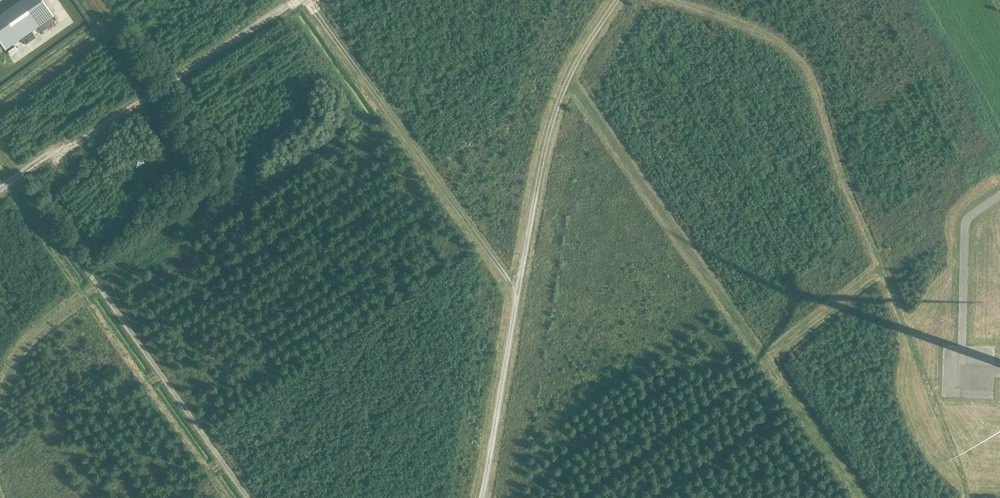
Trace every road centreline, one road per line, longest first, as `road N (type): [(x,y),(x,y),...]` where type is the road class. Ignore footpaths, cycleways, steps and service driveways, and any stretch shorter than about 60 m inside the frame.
road 1 (track): [(617,0),(575,76),(550,150),(483,497)]
road 2 (track): [(247,497),(23,181),(3,188)]

